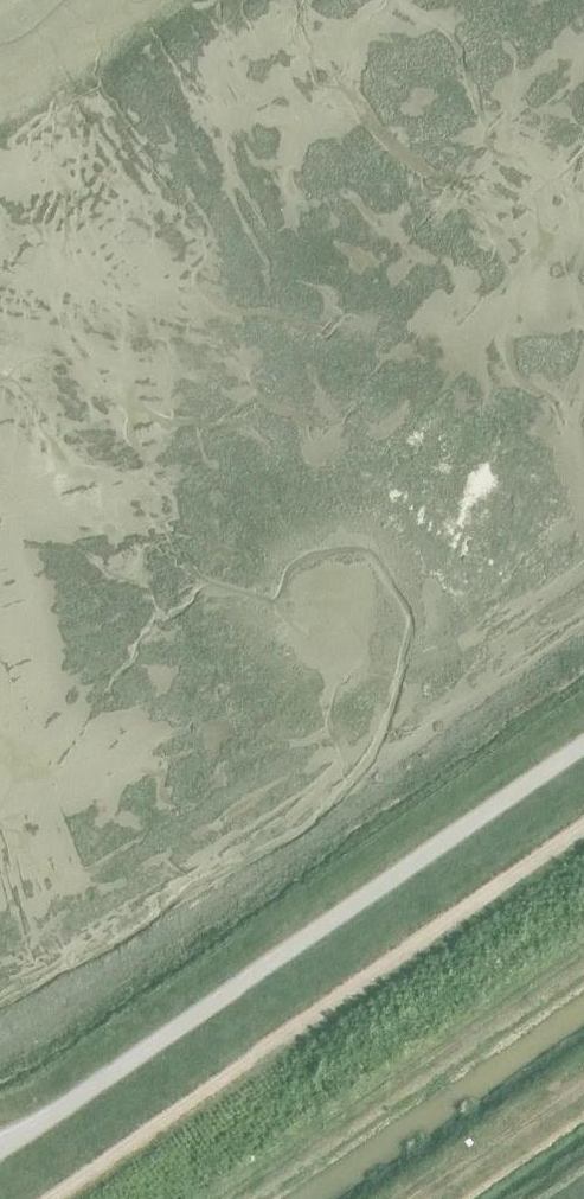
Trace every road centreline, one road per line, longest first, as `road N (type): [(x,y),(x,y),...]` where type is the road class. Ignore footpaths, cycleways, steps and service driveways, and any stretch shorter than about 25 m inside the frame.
road 1 (track): [(583,1087),(424,1198)]

